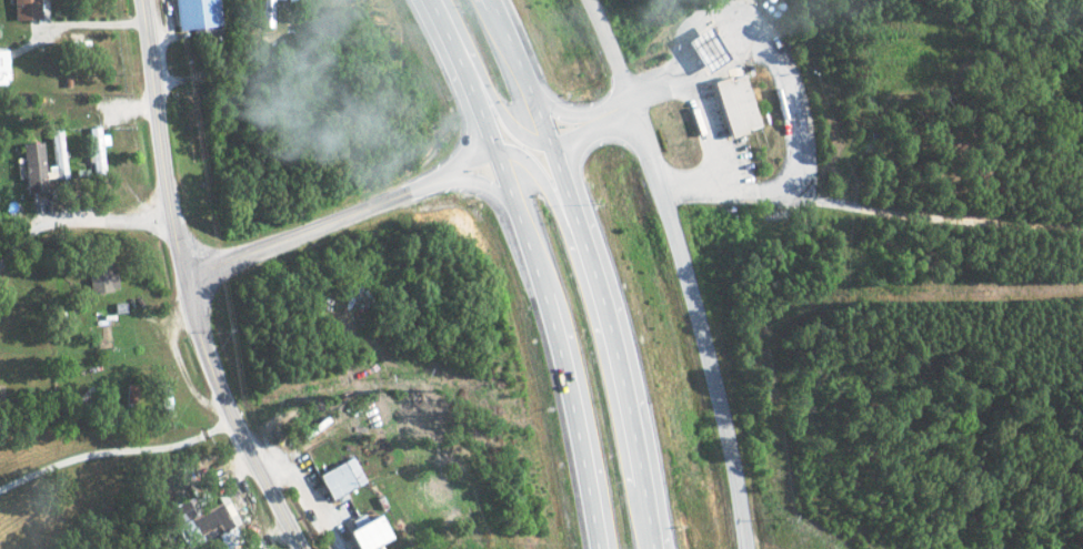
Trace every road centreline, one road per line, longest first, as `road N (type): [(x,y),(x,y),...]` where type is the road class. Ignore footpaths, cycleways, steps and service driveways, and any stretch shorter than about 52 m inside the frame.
road 1 (residential): [(300,548),(203,352),(168,206),(139,0)]
road 2 (residential): [(588,0),(676,236),(726,428),(747,548)]
road 3 (residential): [(664,201),(710,192),(798,195),(945,218),(1082,227)]
road 4 (residential): [(181,270),(445,167)]
road 5 (trunk): [(548,296),(601,548)]
road 6 (trunk): [(643,471),(581,226)]
road 7 (trunk): [(497,144),(548,296)]
road 8 (trunk): [(545,132),(493,0)]

